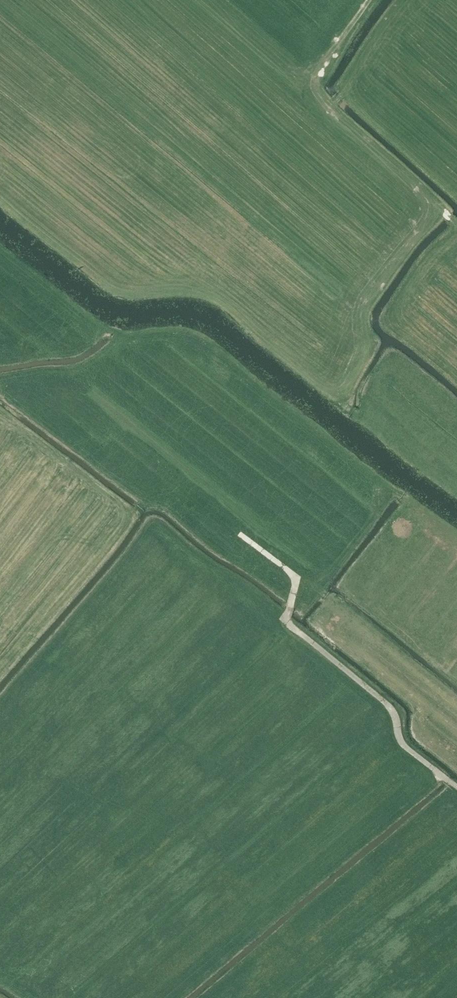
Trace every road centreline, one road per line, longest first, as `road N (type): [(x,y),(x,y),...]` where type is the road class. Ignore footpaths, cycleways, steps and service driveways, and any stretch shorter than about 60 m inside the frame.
road 1 (track): [(456,788),(405,746),(388,708),(285,621),(295,579),(255,546)]
road 2 (track): [(368,0),(326,57),(316,90),(436,201)]

